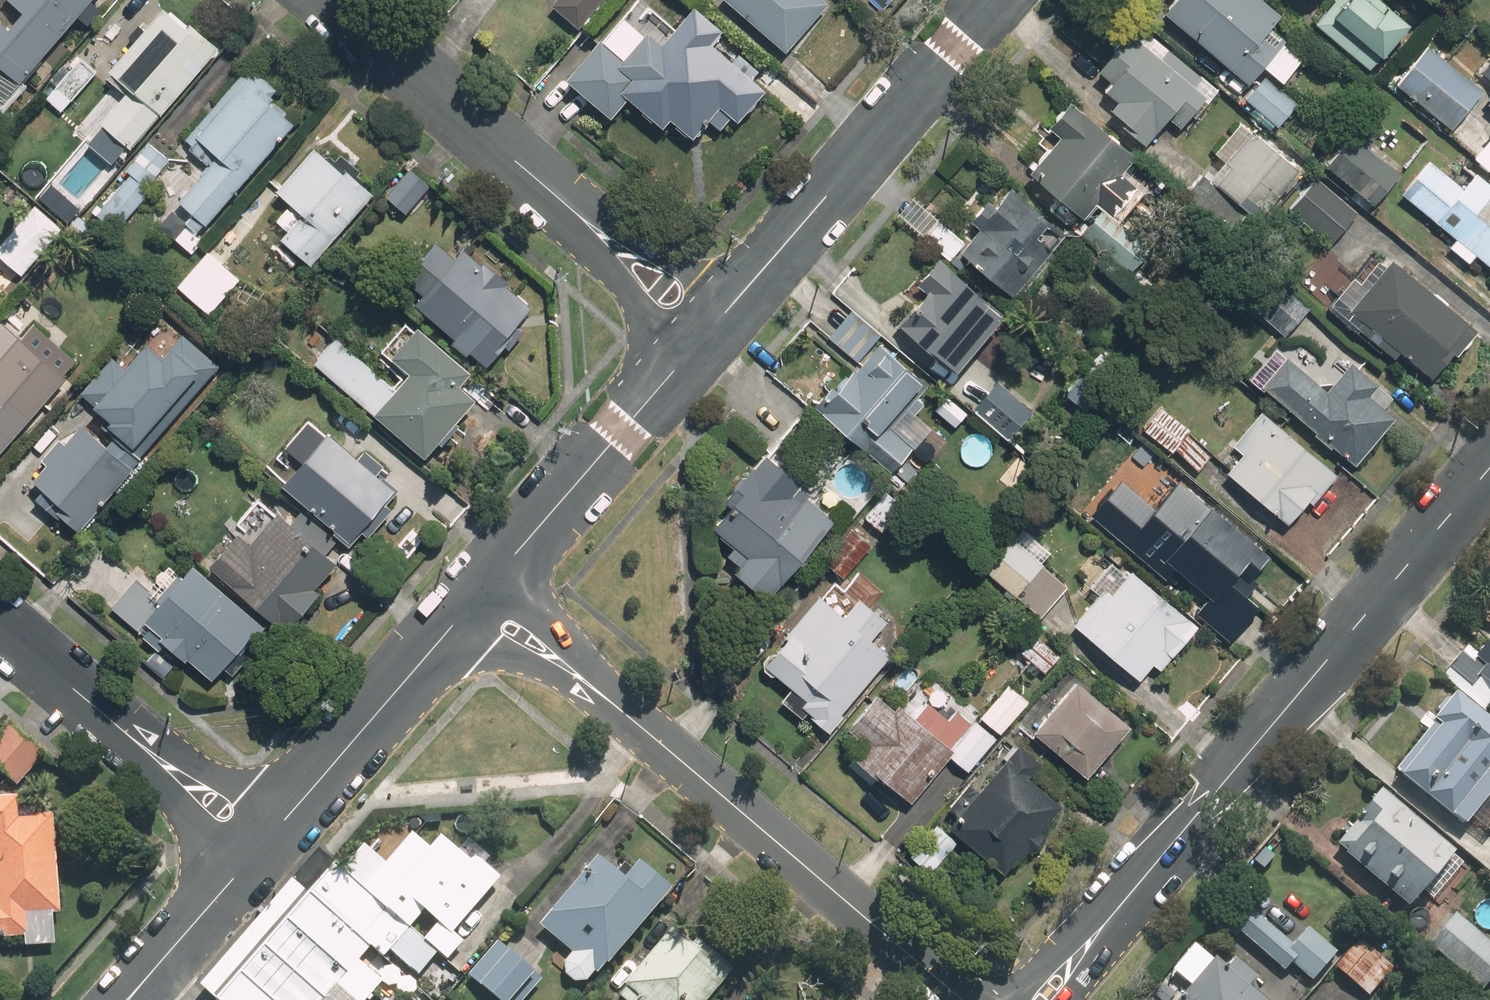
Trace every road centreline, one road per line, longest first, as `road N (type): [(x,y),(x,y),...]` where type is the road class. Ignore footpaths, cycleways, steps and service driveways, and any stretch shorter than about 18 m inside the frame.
road 1 (residential): [(1038,999),(1489,467)]
road 2 (residential): [(333,0),(715,328)]
road 3 (residential): [(968,999),(618,708)]
road 4 (residential): [(715,328),(997,0)]
road 5 (residential): [(504,572),(715,328)]
road 6 (residential): [(284,820),(461,623)]
road 7 (residential): [(76,692),(284,820)]
road 8 (residential): [(243,868),(198,832),(76,692)]
road 9 (residential): [(114,999),(243,868)]
road 10 (residential): [(618,708),(507,658),(461,623)]
road 11 (residential): [(504,572),(618,708)]
road 12 (residential): [(243,868),(138,999)]

